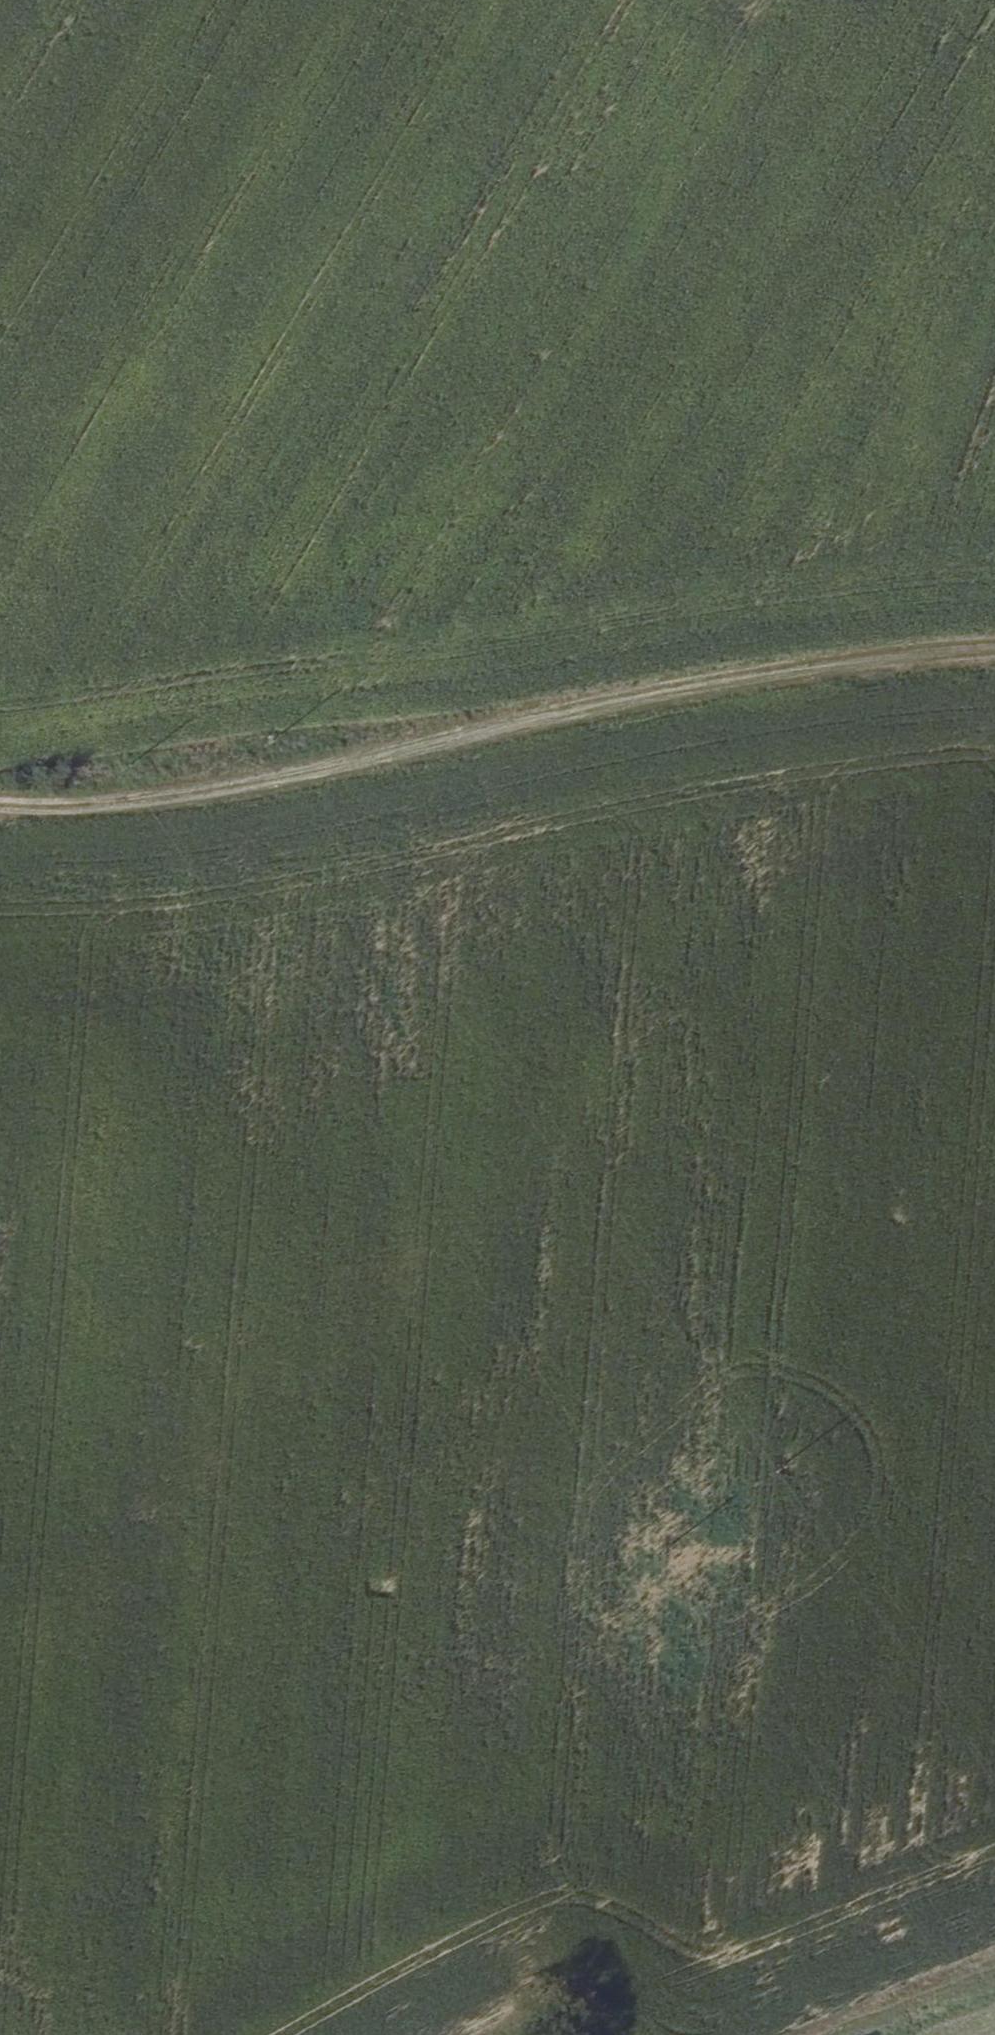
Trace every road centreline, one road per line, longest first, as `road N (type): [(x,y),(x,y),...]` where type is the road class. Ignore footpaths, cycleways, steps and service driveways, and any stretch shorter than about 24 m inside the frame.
road 1 (track): [(0,805),(63,806),(229,787),(669,684),(994,643)]

